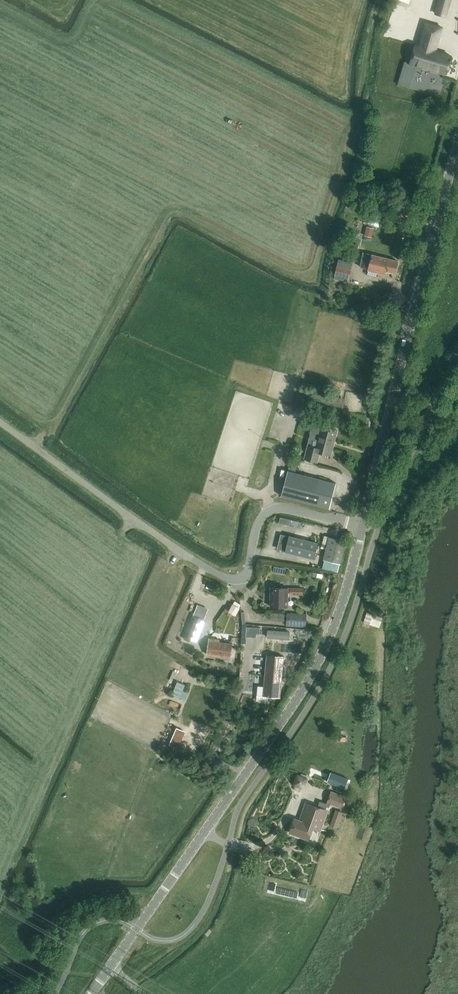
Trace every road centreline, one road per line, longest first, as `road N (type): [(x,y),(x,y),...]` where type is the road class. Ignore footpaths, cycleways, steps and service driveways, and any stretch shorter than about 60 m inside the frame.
road 1 (unclassified): [(90,993),(297,702),(345,598),(363,521)]
road 2 (unclassified): [(363,521),(457,136)]
road 3 (track): [(200,565),(0,423)]
road 4 (unclassified): [(363,521),(273,509),(256,526),(246,577),(238,582),(200,565)]

